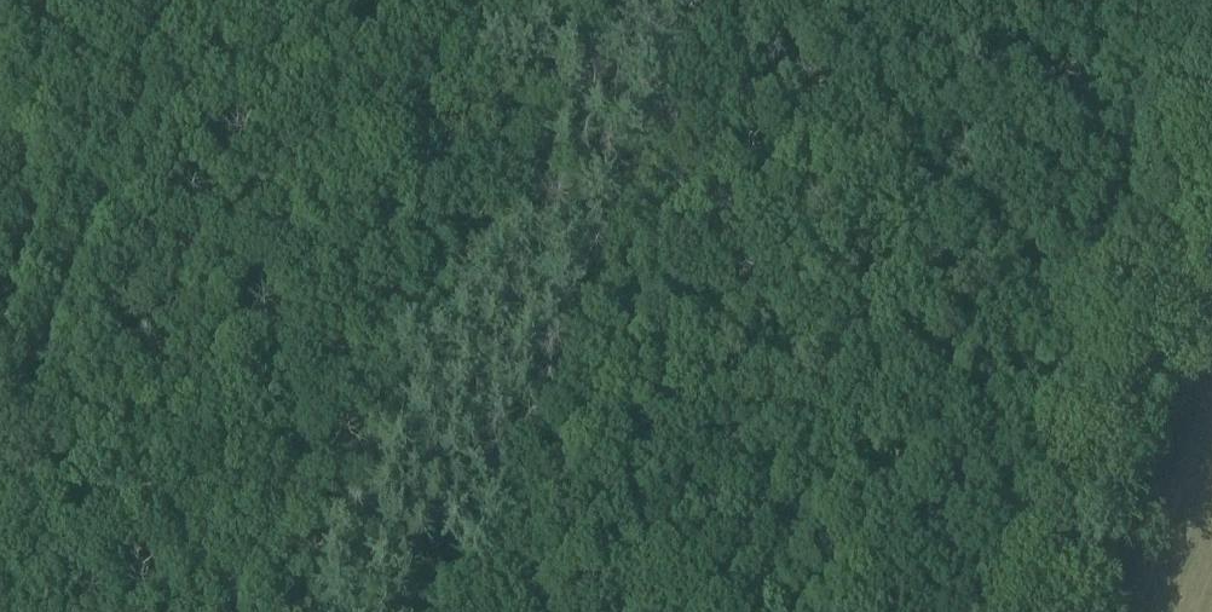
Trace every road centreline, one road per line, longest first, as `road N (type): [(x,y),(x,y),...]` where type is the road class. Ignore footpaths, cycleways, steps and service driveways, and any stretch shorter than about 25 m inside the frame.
road 1 (track): [(469,0),(249,611)]
road 2 (track): [(1048,611),(1211,177)]

